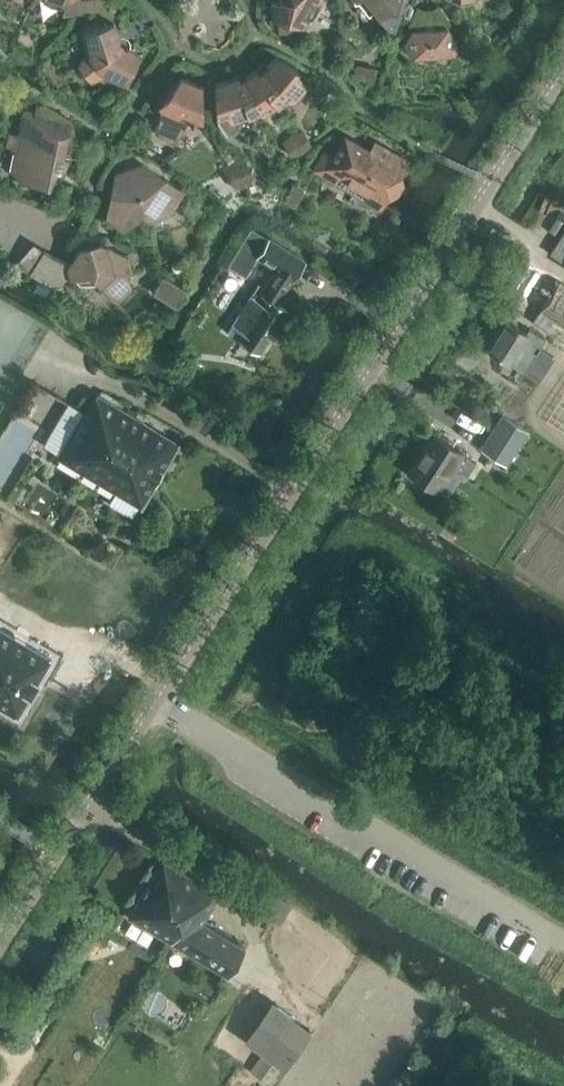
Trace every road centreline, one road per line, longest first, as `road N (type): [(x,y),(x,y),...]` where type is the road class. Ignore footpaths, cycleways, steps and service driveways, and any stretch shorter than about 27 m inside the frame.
road 1 (unclassified): [(0,949),(563,82)]

